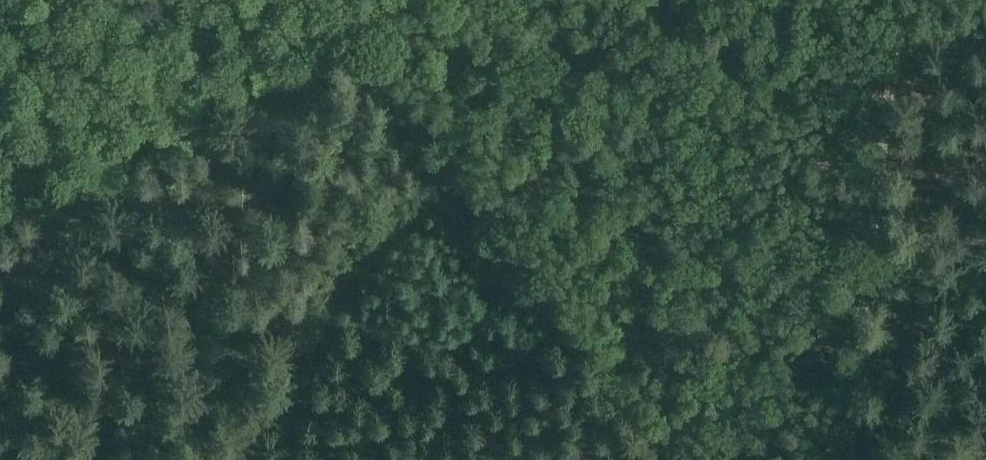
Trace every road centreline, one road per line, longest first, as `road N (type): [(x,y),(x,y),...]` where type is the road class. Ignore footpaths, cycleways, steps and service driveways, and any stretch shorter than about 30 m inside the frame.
road 1 (track): [(714,459),(645,413),(552,316),(329,0)]
road 2 (track): [(885,0),(851,459)]
road 3 (track): [(0,188),(357,0)]

